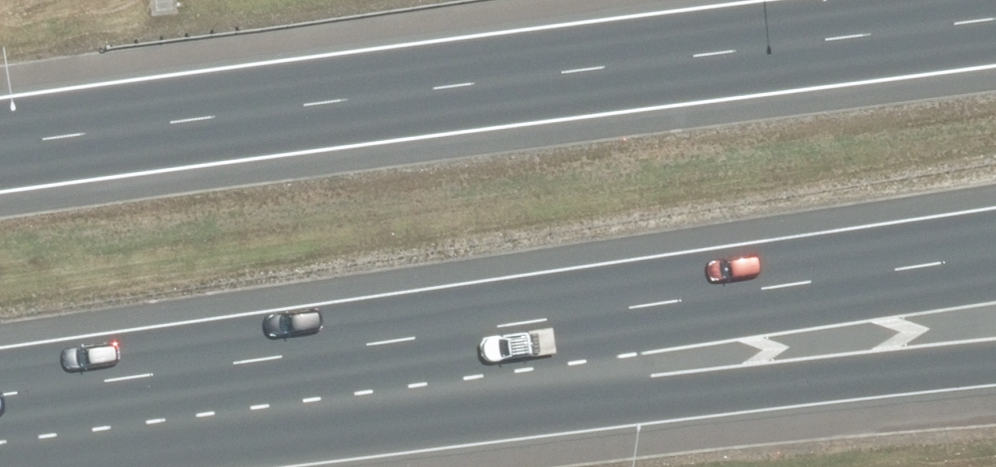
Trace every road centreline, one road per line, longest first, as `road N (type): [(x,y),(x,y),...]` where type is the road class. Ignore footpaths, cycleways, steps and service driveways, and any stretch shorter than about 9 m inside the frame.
road 1 (motorway): [(995,257),(0,400)]
road 2 (motorway): [(0,146),(995,20)]
road 3 (motorway): [(995,365),(651,403),(0,426)]

